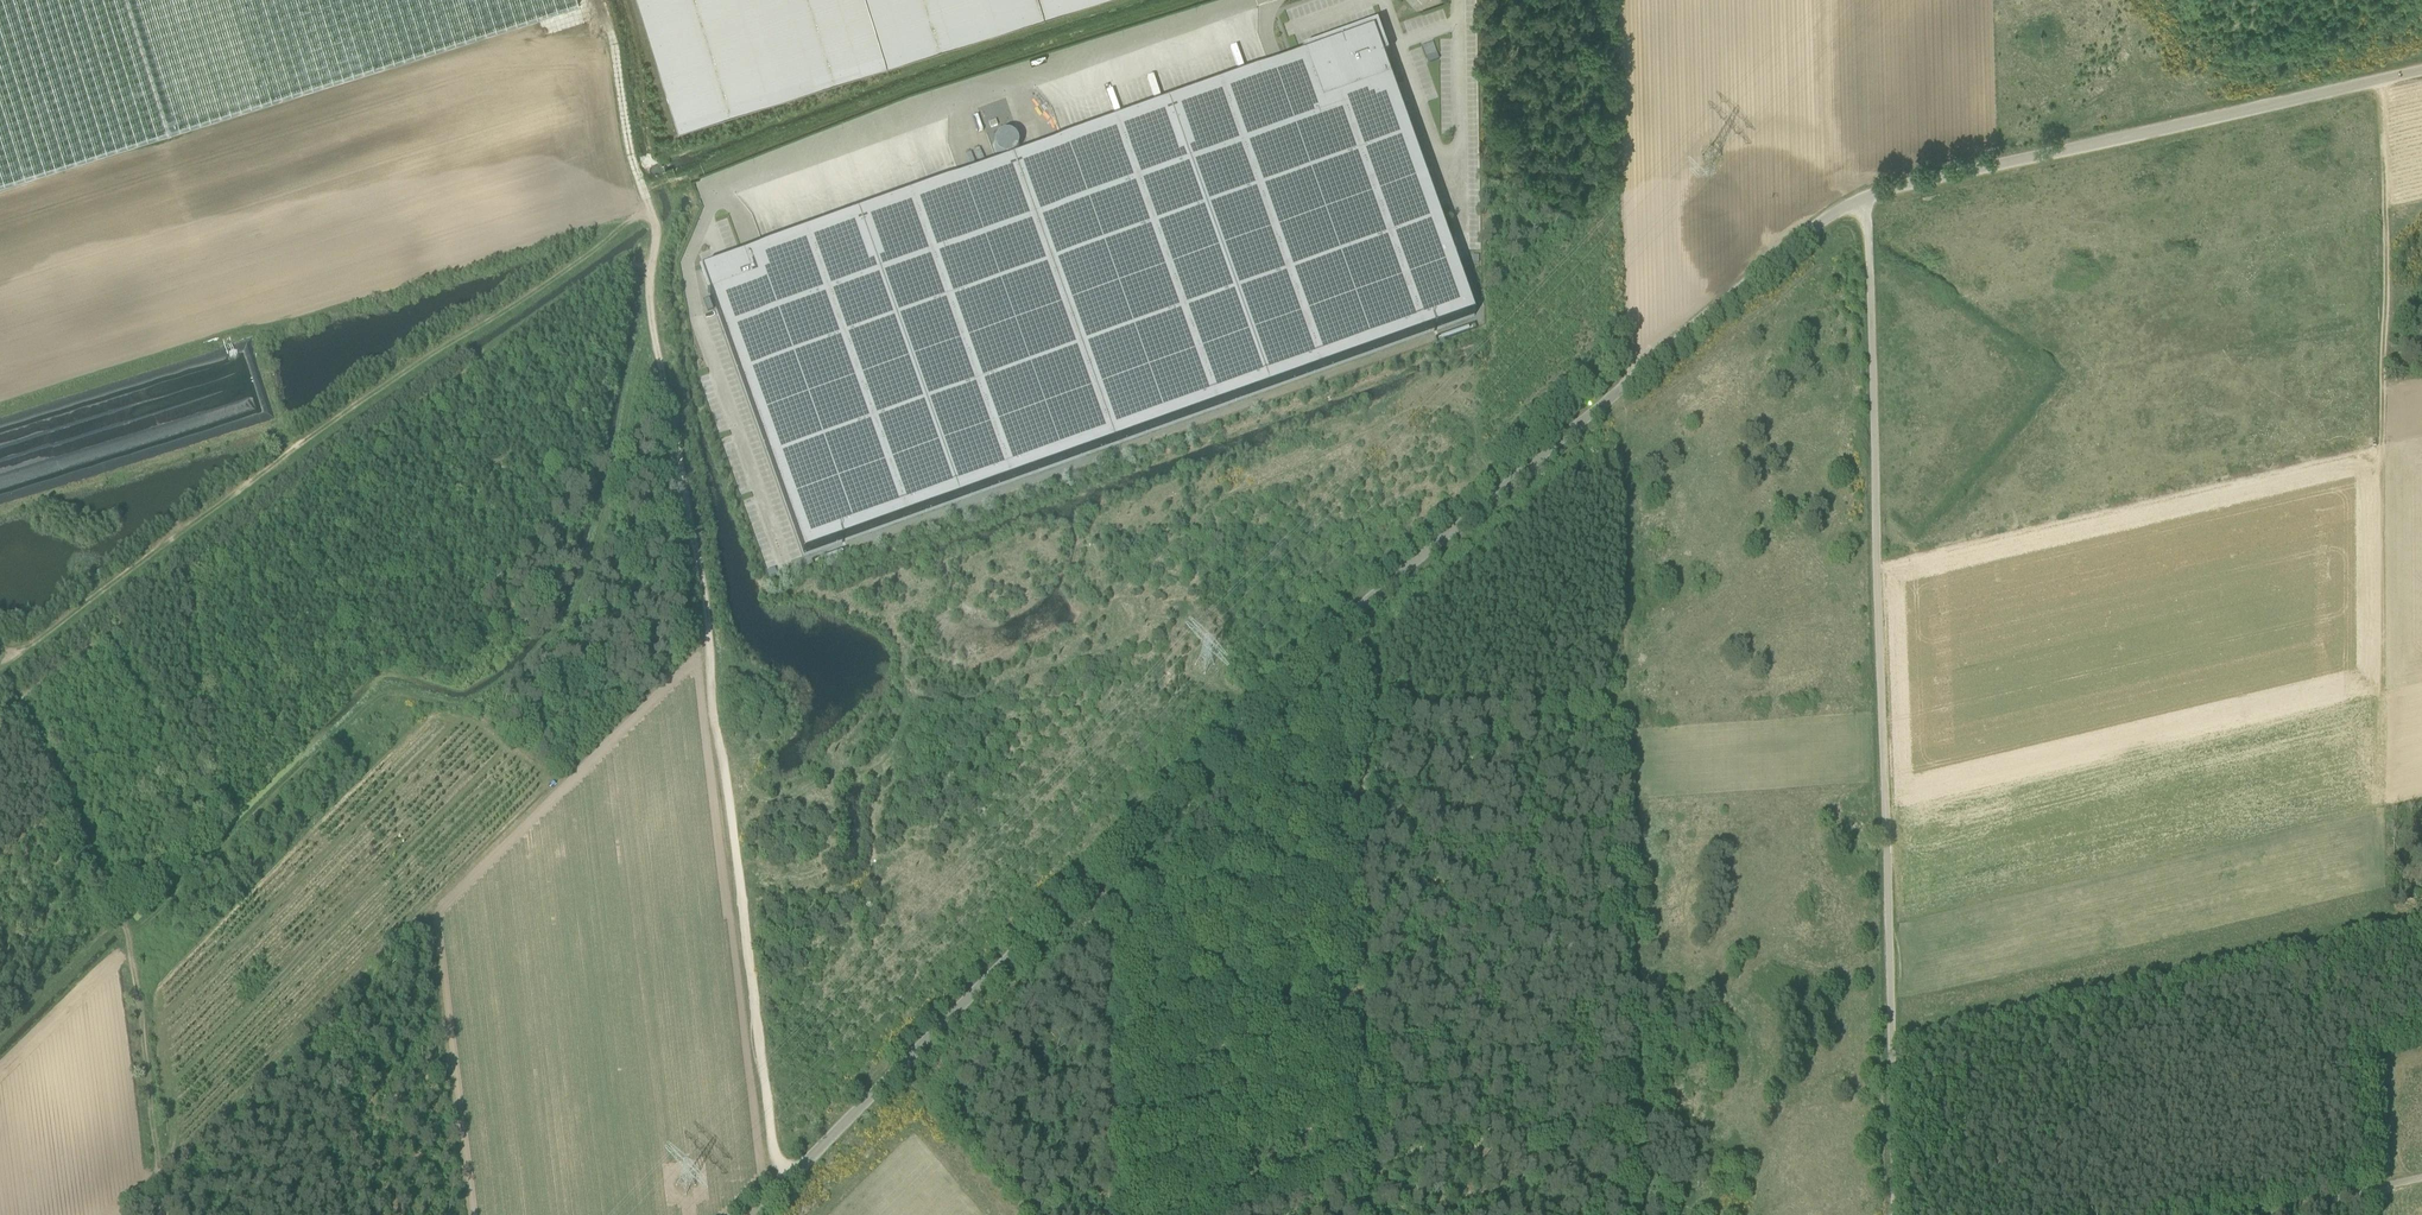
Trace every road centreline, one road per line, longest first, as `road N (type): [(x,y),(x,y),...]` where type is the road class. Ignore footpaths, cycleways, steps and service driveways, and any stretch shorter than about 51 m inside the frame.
road 1 (unclassified): [(752,1214),(1362,603),(1818,224),(1863,199)]
road 2 (unclassified): [(1895,1214),(1863,199)]
road 3 (track): [(656,341),(649,296),(658,231),(645,217),(295,445),(0,665)]
road 4 (track): [(786,1181),(705,611),(656,341)]
road 5 (track): [(17,711),(358,440),(620,267),(651,265)]
road 6 (track): [(2380,79),(2386,292),(2378,699)]
road 7 (unclassified): [(1863,199),(2421,70)]
road 8 (track): [(1638,1214),(1627,687)]
road 9 (track): [(1608,0),(1622,388)]
road 10 (track): [(1360,838),(1370,1214)]
road 11 (track): [(163,1214),(129,938)]
road 12 (track): [(1114,1214),(1107,943)]
road 13 (track): [(1627,687),(1622,420)]
road 14 (track): [(552,27),(604,16),(629,152),(654,221)]
road 15 (track): [(122,919),(17,711)]
road 16 (unclassified): [(2248,1214),(2421,1178)]
road 17 (track): [(0,1040),(122,919)]
road 18 (track): [(1361,705),(1360,838)]

